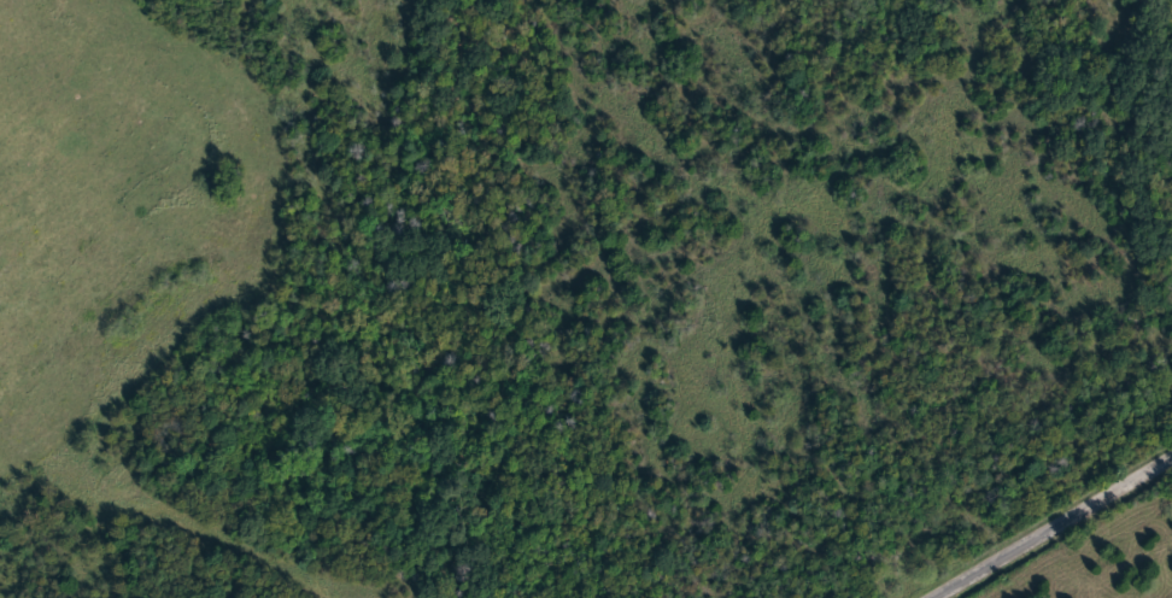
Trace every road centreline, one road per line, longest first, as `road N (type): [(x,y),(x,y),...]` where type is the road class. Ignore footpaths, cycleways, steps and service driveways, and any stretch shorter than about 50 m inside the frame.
road 1 (residential): [(916,597),(1171,447)]

